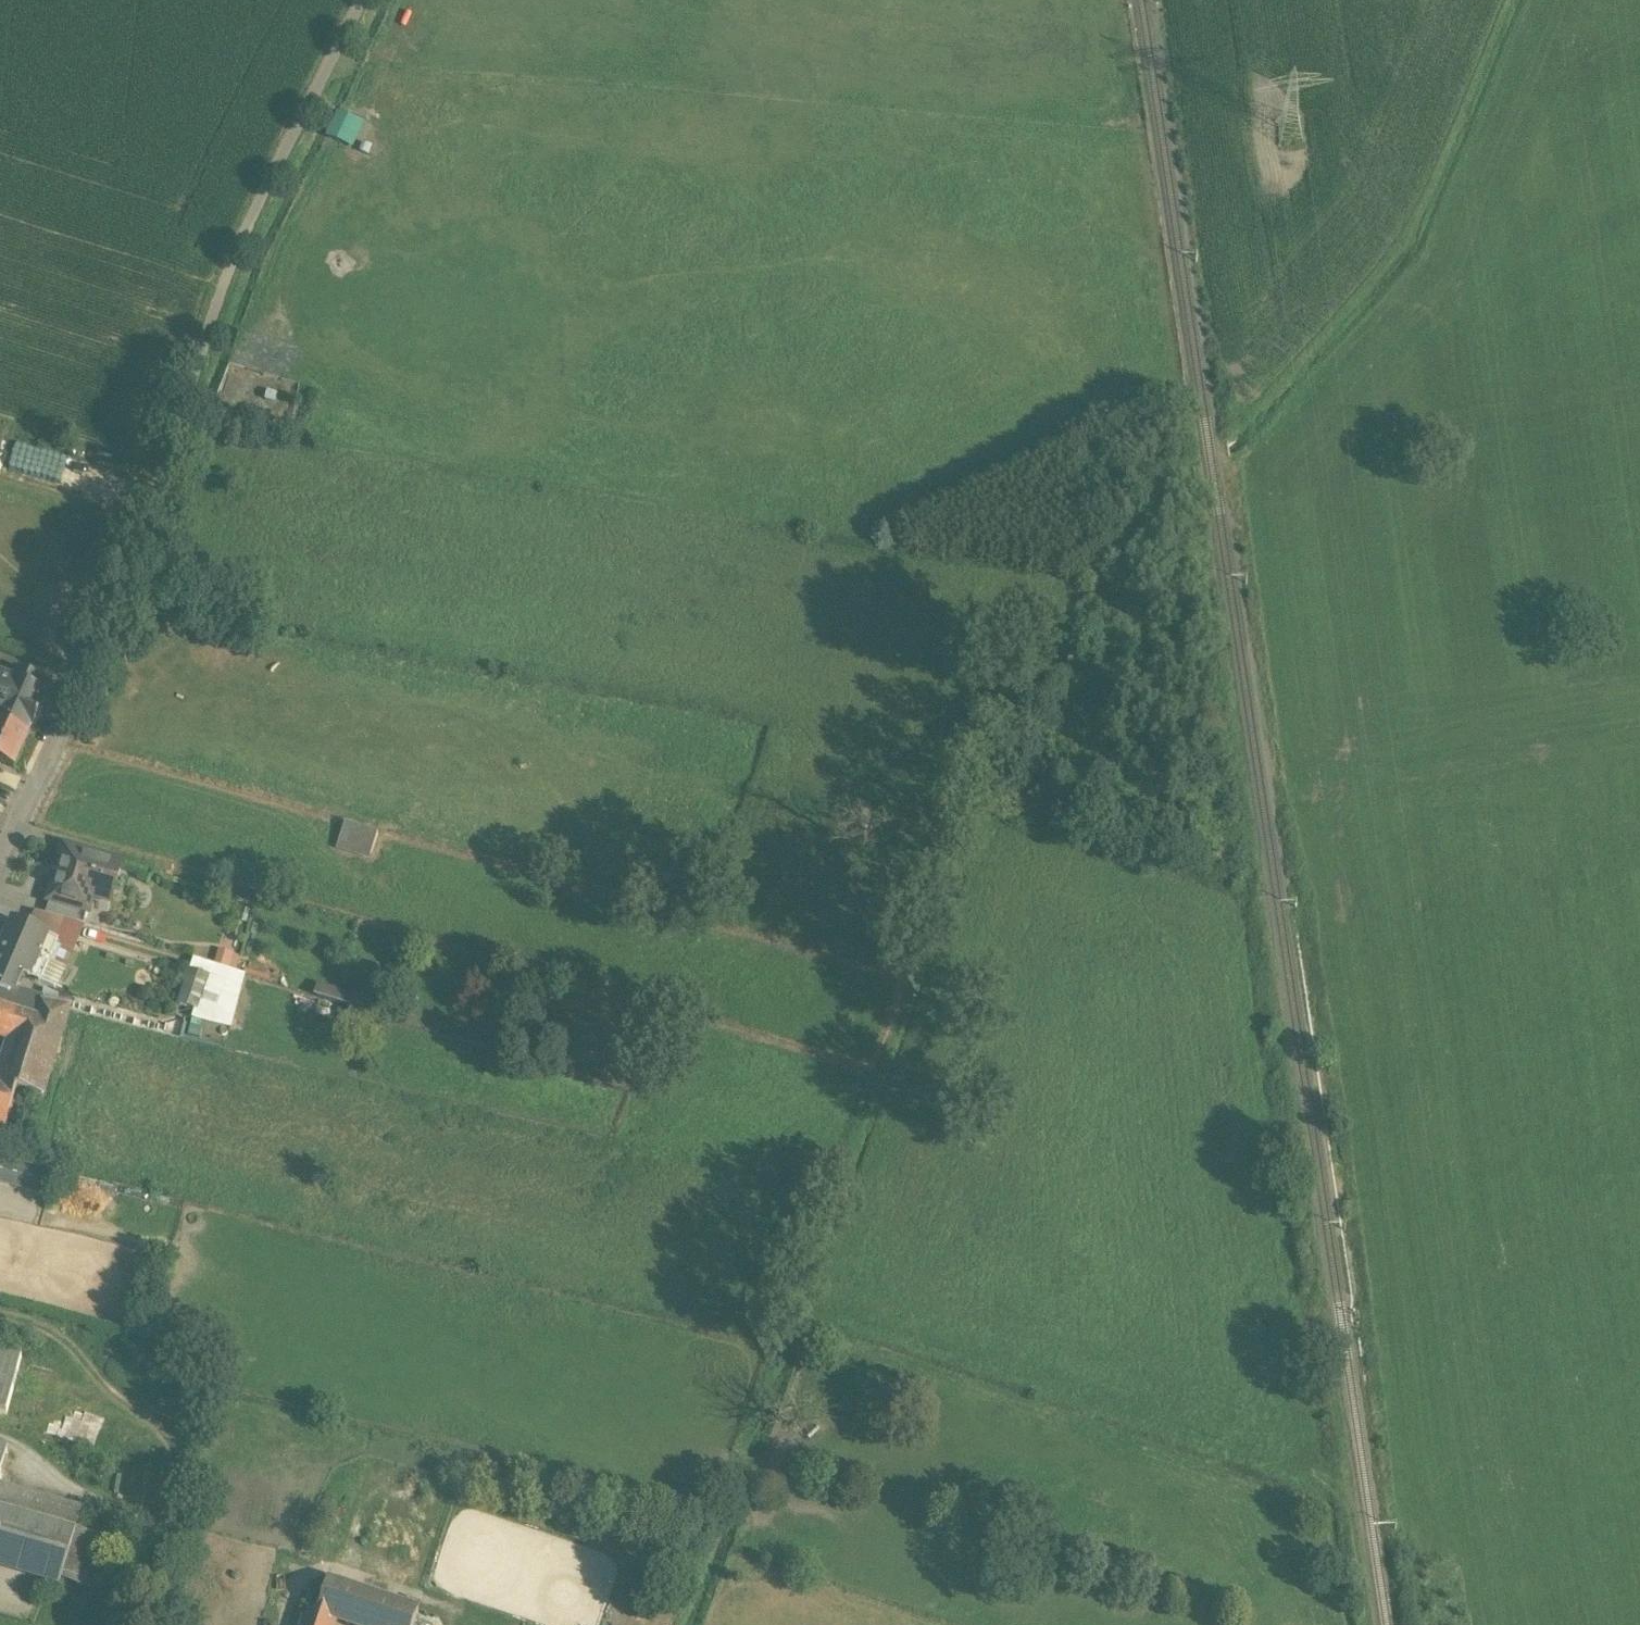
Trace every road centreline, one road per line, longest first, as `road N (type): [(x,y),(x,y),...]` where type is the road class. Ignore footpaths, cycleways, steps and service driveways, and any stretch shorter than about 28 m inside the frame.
road 1 (track): [(89,678),(220,295),(372,0)]
road 2 (residential): [(0,863),(89,678)]

